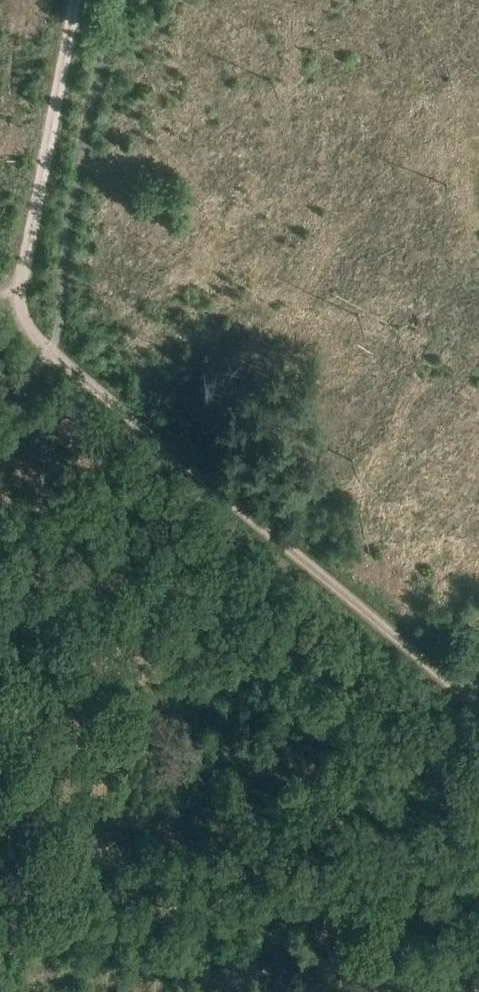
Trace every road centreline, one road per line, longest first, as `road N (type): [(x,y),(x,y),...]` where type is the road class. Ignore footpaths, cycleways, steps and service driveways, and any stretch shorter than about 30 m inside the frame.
road 1 (track): [(478,704),(1,307)]
road 2 (track): [(478,901),(0,927)]
road 3 (track): [(1,307),(66,0)]

